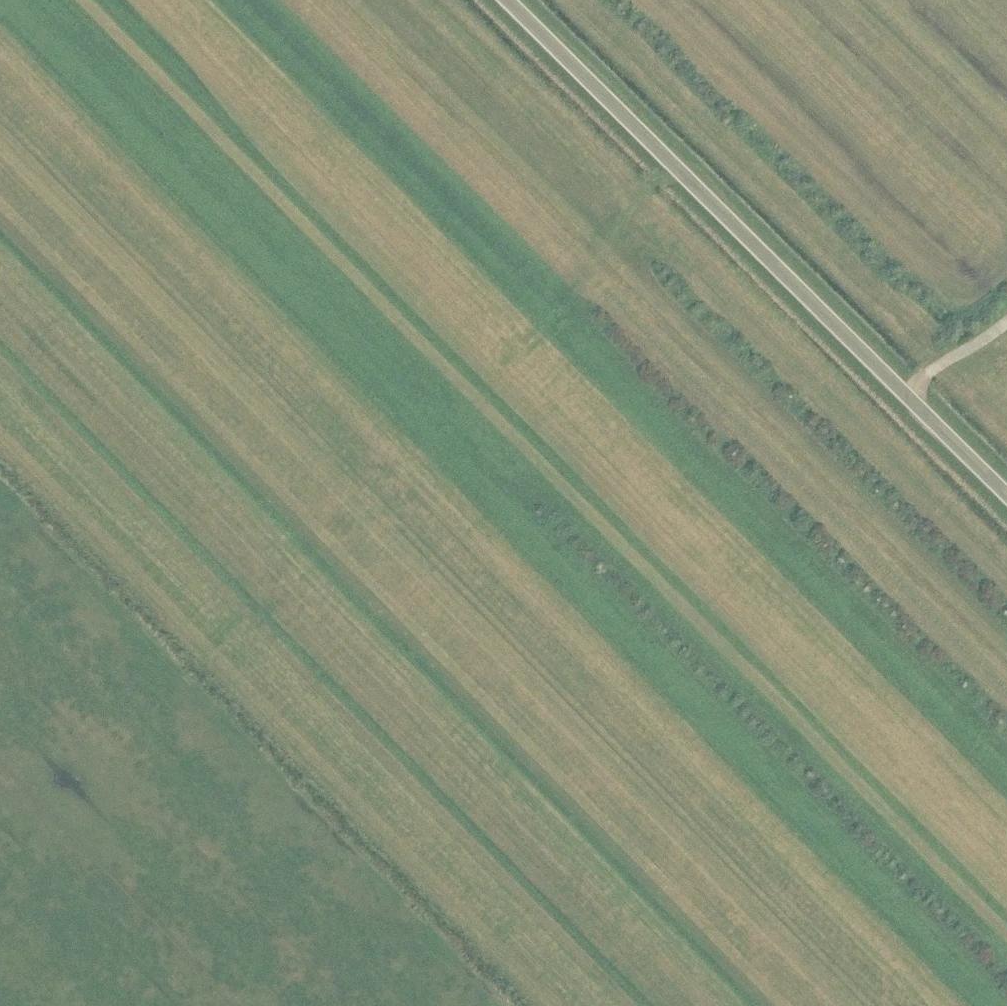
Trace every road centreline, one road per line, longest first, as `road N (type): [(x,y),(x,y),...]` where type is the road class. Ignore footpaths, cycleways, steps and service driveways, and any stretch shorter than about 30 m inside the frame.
road 1 (unclassified): [(1006,496),(507,0)]
road 2 (track): [(907,397),(1006,324)]

